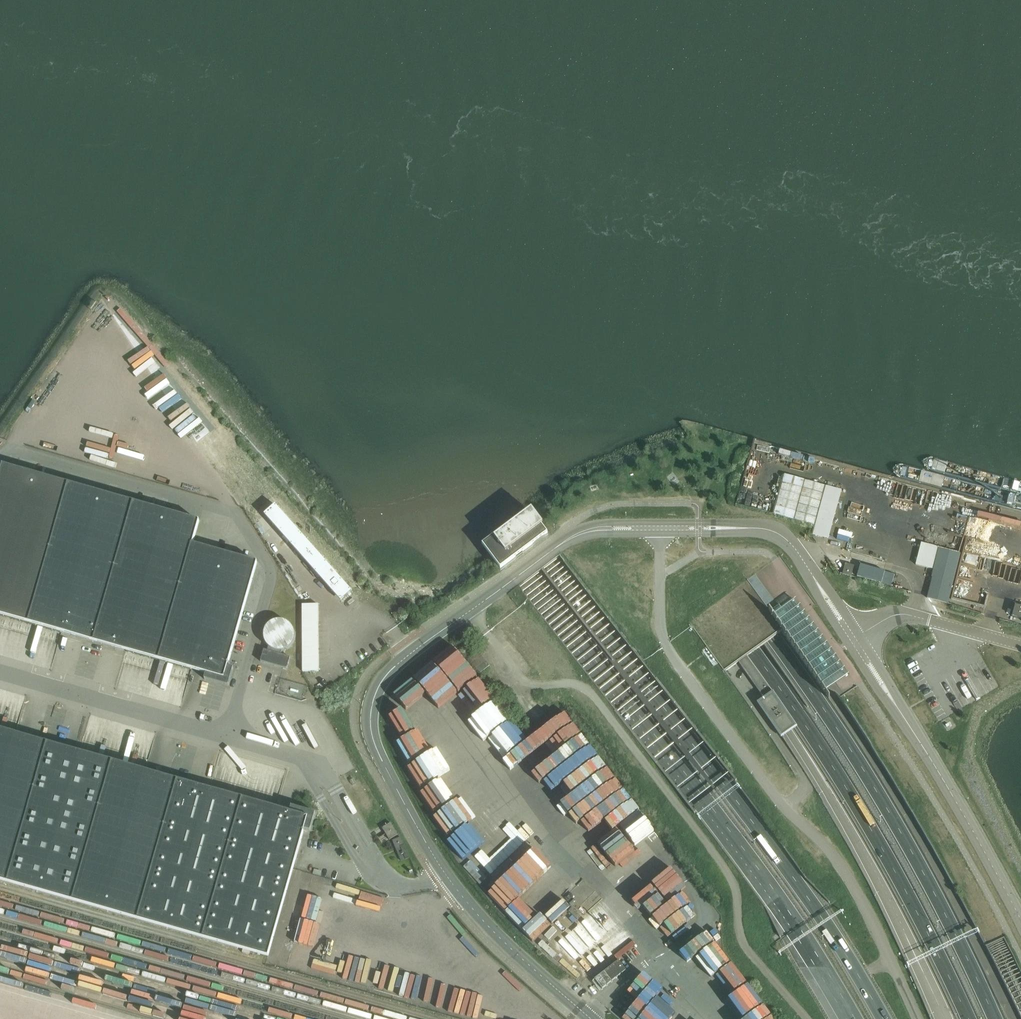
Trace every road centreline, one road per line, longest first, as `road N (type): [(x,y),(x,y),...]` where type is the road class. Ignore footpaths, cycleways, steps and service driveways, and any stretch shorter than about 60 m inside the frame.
road 1 (motorway): [(212,0),(288,158),(420,382),(804,894),(882,1018)]
road 2 (motorway): [(188,0),(287,203),(401,392),(532,580),(783,905),(853,1018)]
road 3 (motorway): [(967,1018),(838,776),(548,390),(455,247),(324,0)]
road 4 (motorway): [(994,1018),(915,857),(855,759),(509,272),(360,0)]
road 5 (unclassified): [(592,1018),(449,878),(376,747),(371,717),(380,686),(576,536),(602,530),(774,533),(796,550),(854,639)]
road 6 (unclassified): [(854,639),(1020,921)]
road 7 (unclassified): [(1020,646),(902,615),(854,639)]

